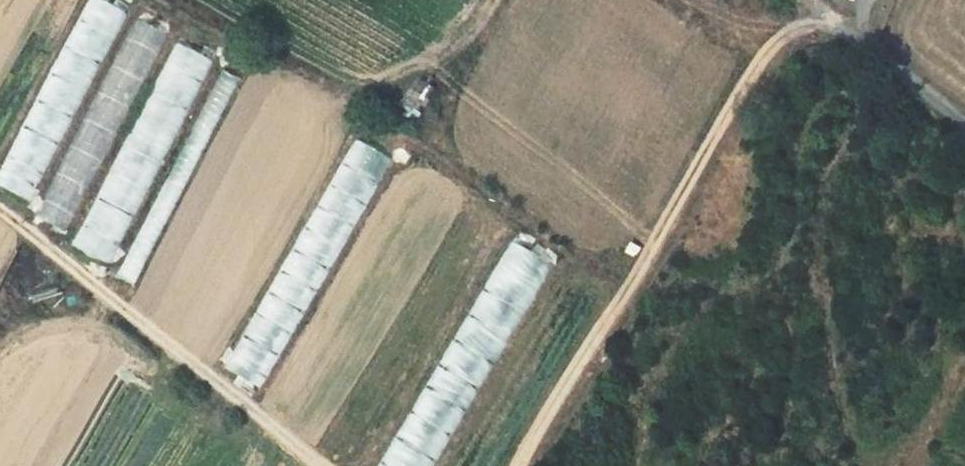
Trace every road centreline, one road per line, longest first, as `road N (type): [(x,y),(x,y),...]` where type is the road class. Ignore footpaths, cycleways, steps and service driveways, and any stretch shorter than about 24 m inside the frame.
road 1 (track): [(519,465),(763,42),(826,15)]
road 2 (track): [(0,215),(305,465)]
road 3 (residential): [(964,129),(808,0)]

